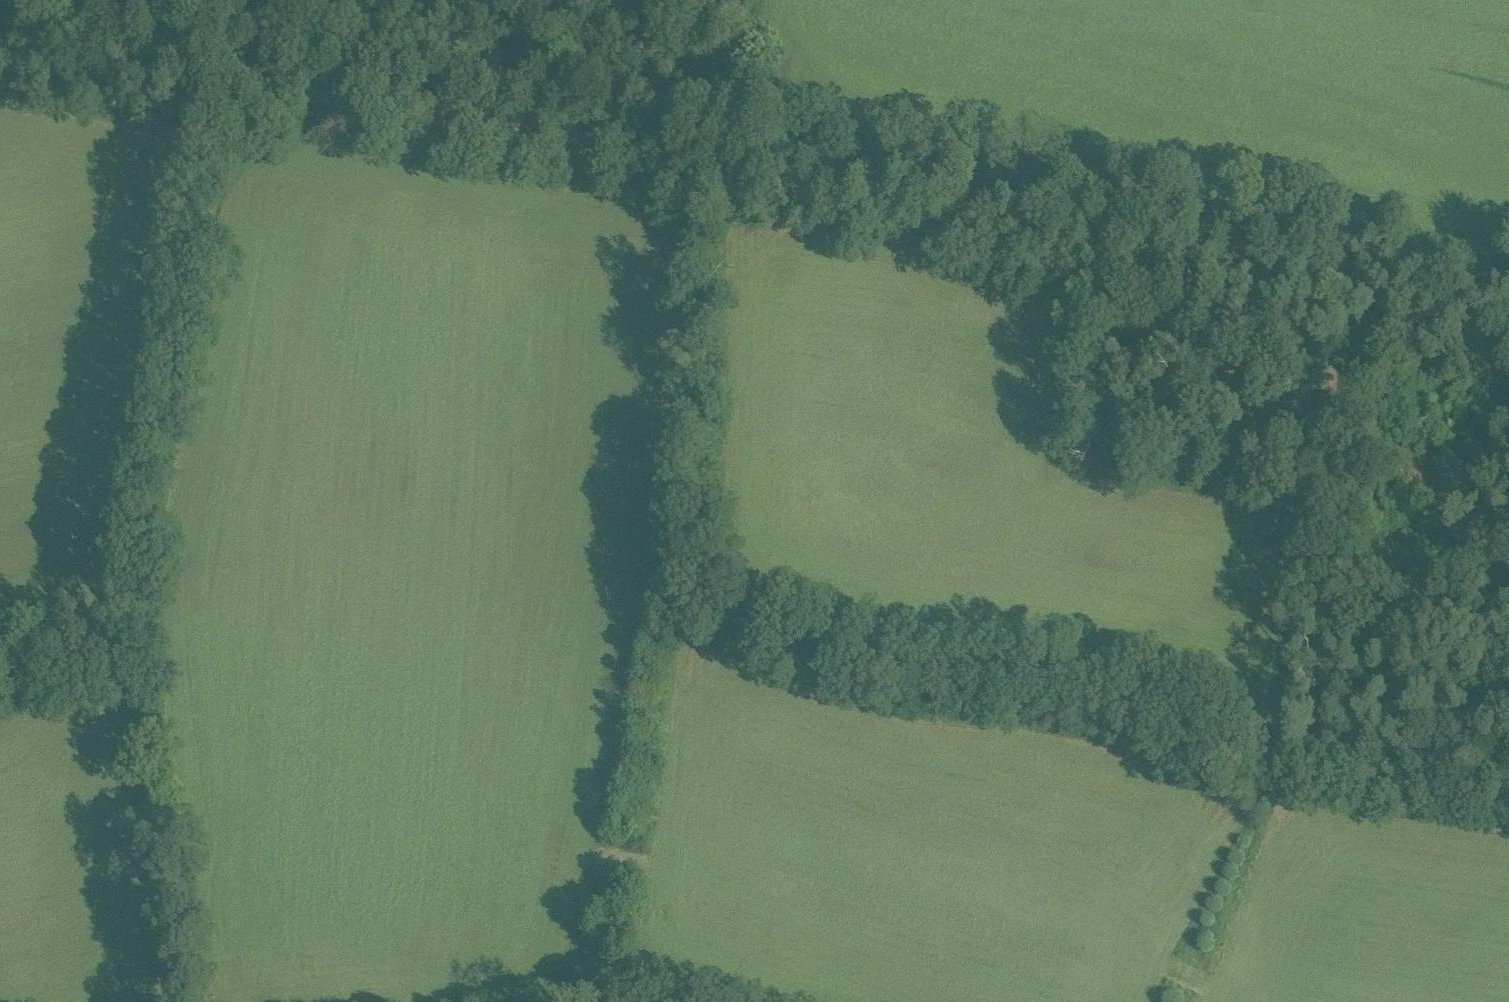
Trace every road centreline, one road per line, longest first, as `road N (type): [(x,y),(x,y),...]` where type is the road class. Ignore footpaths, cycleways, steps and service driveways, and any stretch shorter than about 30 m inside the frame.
road 1 (track): [(1508,299),(557,140)]
road 2 (track): [(557,140),(0,46)]

